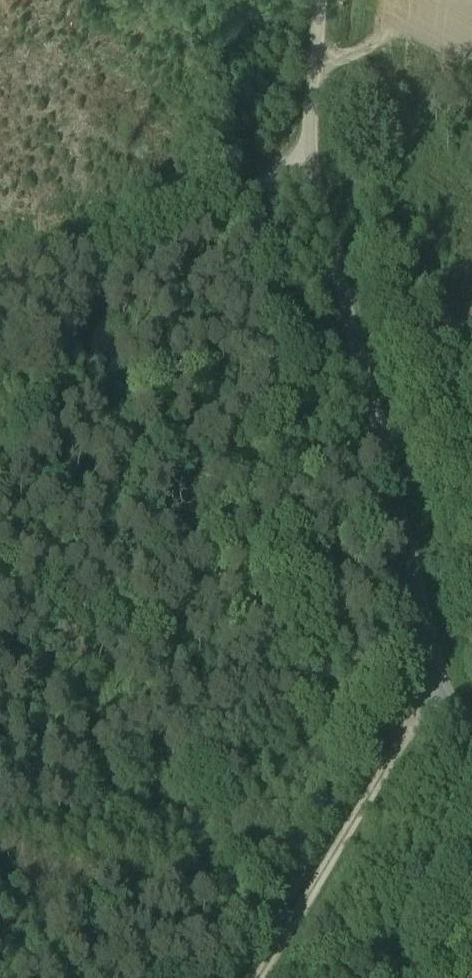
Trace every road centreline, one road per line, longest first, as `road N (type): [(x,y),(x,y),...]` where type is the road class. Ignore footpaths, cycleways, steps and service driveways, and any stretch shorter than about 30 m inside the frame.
road 1 (unclassified): [(471,702),(446,675),(434,645),(321,185),(318,72),(327,0)]
road 2 (track): [(446,675),(256,977)]
road 3 (track): [(0,246),(317,140)]

